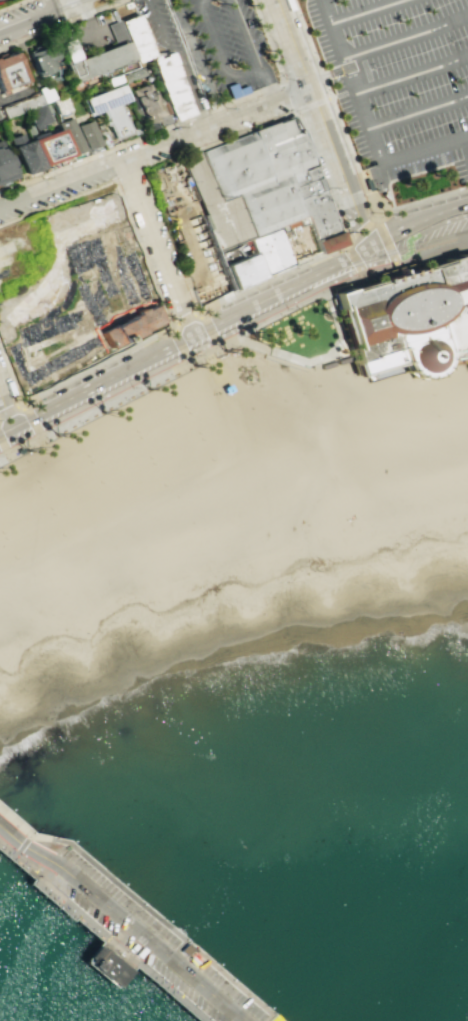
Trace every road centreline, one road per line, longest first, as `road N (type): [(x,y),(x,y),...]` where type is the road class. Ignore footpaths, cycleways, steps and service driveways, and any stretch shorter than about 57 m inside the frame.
road 1 (tertiary): [(13,428),(371,245)]
road 2 (residential): [(308,88),(0,208)]
road 3 (residential): [(0,827),(241,1020)]
road 4 (residential): [(371,245),(275,0)]
road 5 (residential): [(191,333),(123,161)]

